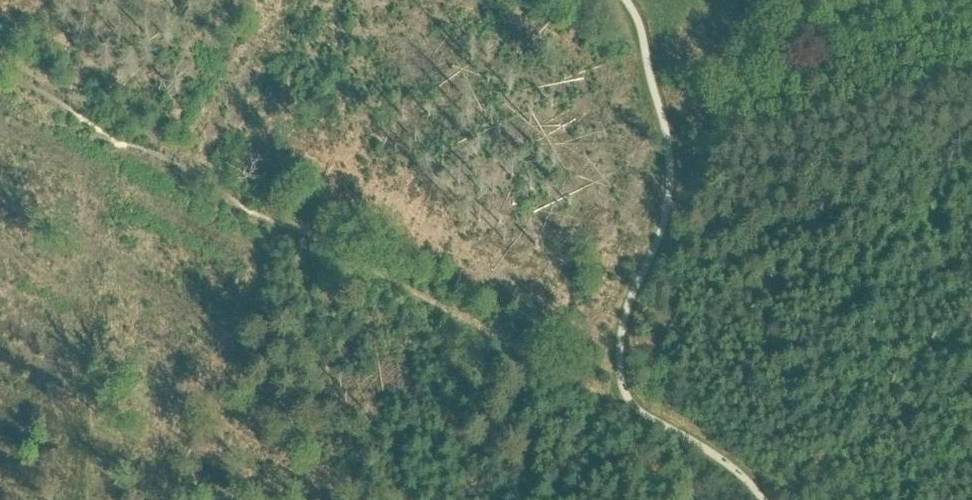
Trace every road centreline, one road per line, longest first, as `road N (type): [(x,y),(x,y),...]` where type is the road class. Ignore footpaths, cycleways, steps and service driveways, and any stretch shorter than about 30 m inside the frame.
road 1 (track): [(606,398),(0,71)]
road 2 (track): [(292,228),(206,413),(181,499)]

